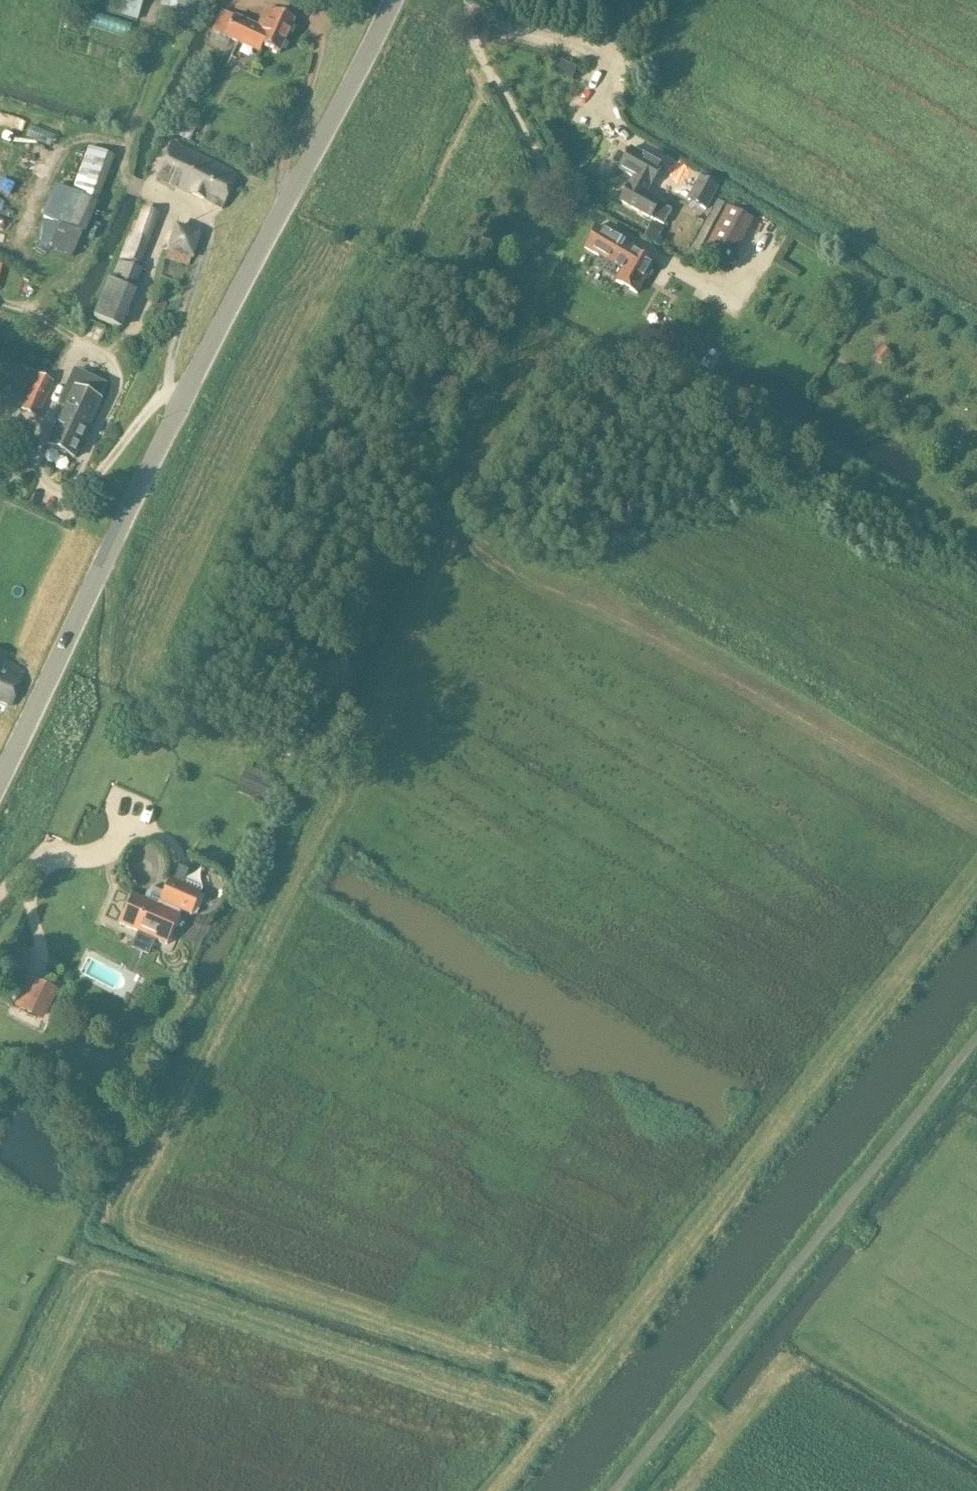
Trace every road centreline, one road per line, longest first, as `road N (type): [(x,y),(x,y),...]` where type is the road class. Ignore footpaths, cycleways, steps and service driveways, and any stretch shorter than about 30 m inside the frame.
road 1 (unclassified): [(0,791),(184,398),(396,0)]
road 2 (unclassified): [(976,1036),(620,1490)]
road 3 (track): [(44,427),(37,468),(47,485),(80,492),(165,393),(211,218),(125,184)]
road 4 (track): [(976,1440),(812,1334),(877,1247),(833,1217)]
road 5 (track): [(594,123),(618,79),(606,53),(474,21),(471,0)]
road 6 (track): [(785,196),(976,307)]
road 7 (track): [(785,196),(683,127),(630,67),(613,68)]
road 8 (track): [(69,492),(115,376),(80,345)]
road 9 (track): [(129,821),(108,849),(33,861),(0,893)]
road 10 (track): [(80,345),(44,427),(0,409)]

